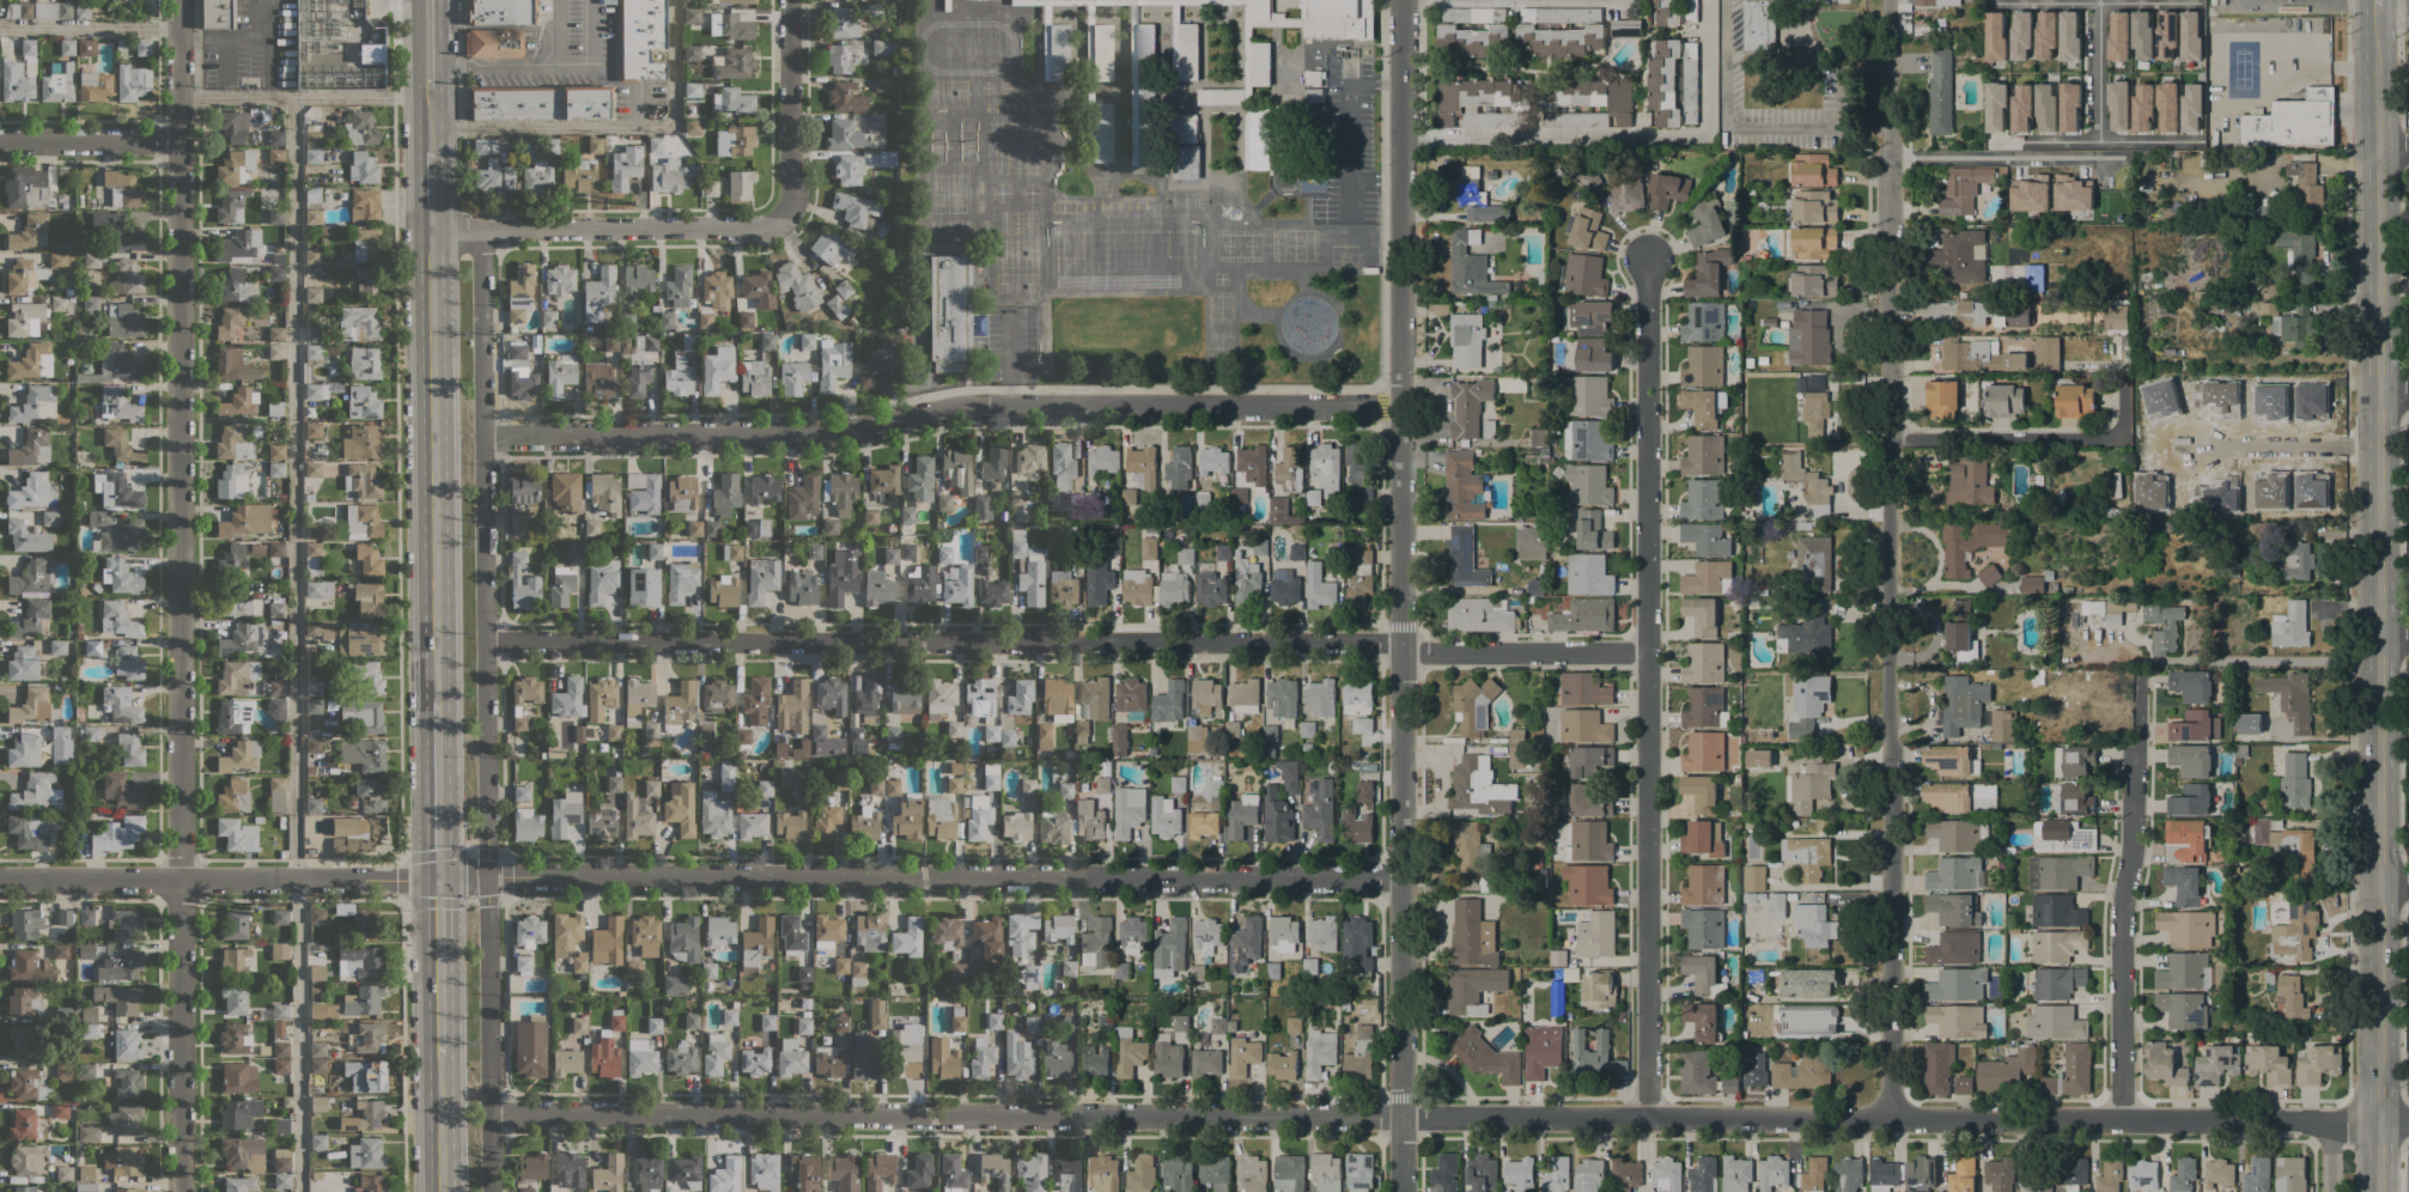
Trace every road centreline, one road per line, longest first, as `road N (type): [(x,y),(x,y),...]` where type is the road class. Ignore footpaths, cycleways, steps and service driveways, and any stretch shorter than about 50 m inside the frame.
road 1 (residential): [(488,1113),(2408,1120)]
road 2 (residential): [(180,1191),(179,0)]
road 3 (tertiary): [(1400,1191),(1401,0)]
road 4 (secondary): [(2378,1191),(2375,8)]
road 5 (residential): [(1891,1119),(1887,0)]
road 6 (residential): [(1401,877),(438,878)]
road 7 (residential): [(489,1191),(480,229)]
road 8 (residential): [(1400,406),(984,402),(821,432),(483,436)]
road 9 (residential): [(1401,643),(483,641)]
road 10 (residential): [(1648,1119),(1645,255)]
road 11 (primary): [(436,699),(431,230)]
road 12 (residential): [(2122,1119),(2140,677)]
road 13 (tertiary): [(438,878),(0,878)]
road 14 (residential): [(783,219),(760,230),(431,230)]
road 15 (residential): [(1647,652),(1401,651)]
road 16 (residential): [(783,219),(793,196),(789,0)]
road 17 (residential): [(1989,2),(2197,2)]
road 18 (residential): [(1994,140),(2196,140)]
road 19 (primary): [(438,878),(436,699)]
road 20 (residential): [(178,141),(0,141)]
road 21 (primary): [(439,1054),(438,878)]
road 22 (residential): [(2100,140),(2098,0)]
road 23 (primary): [(441,1191),(439,1054)]

